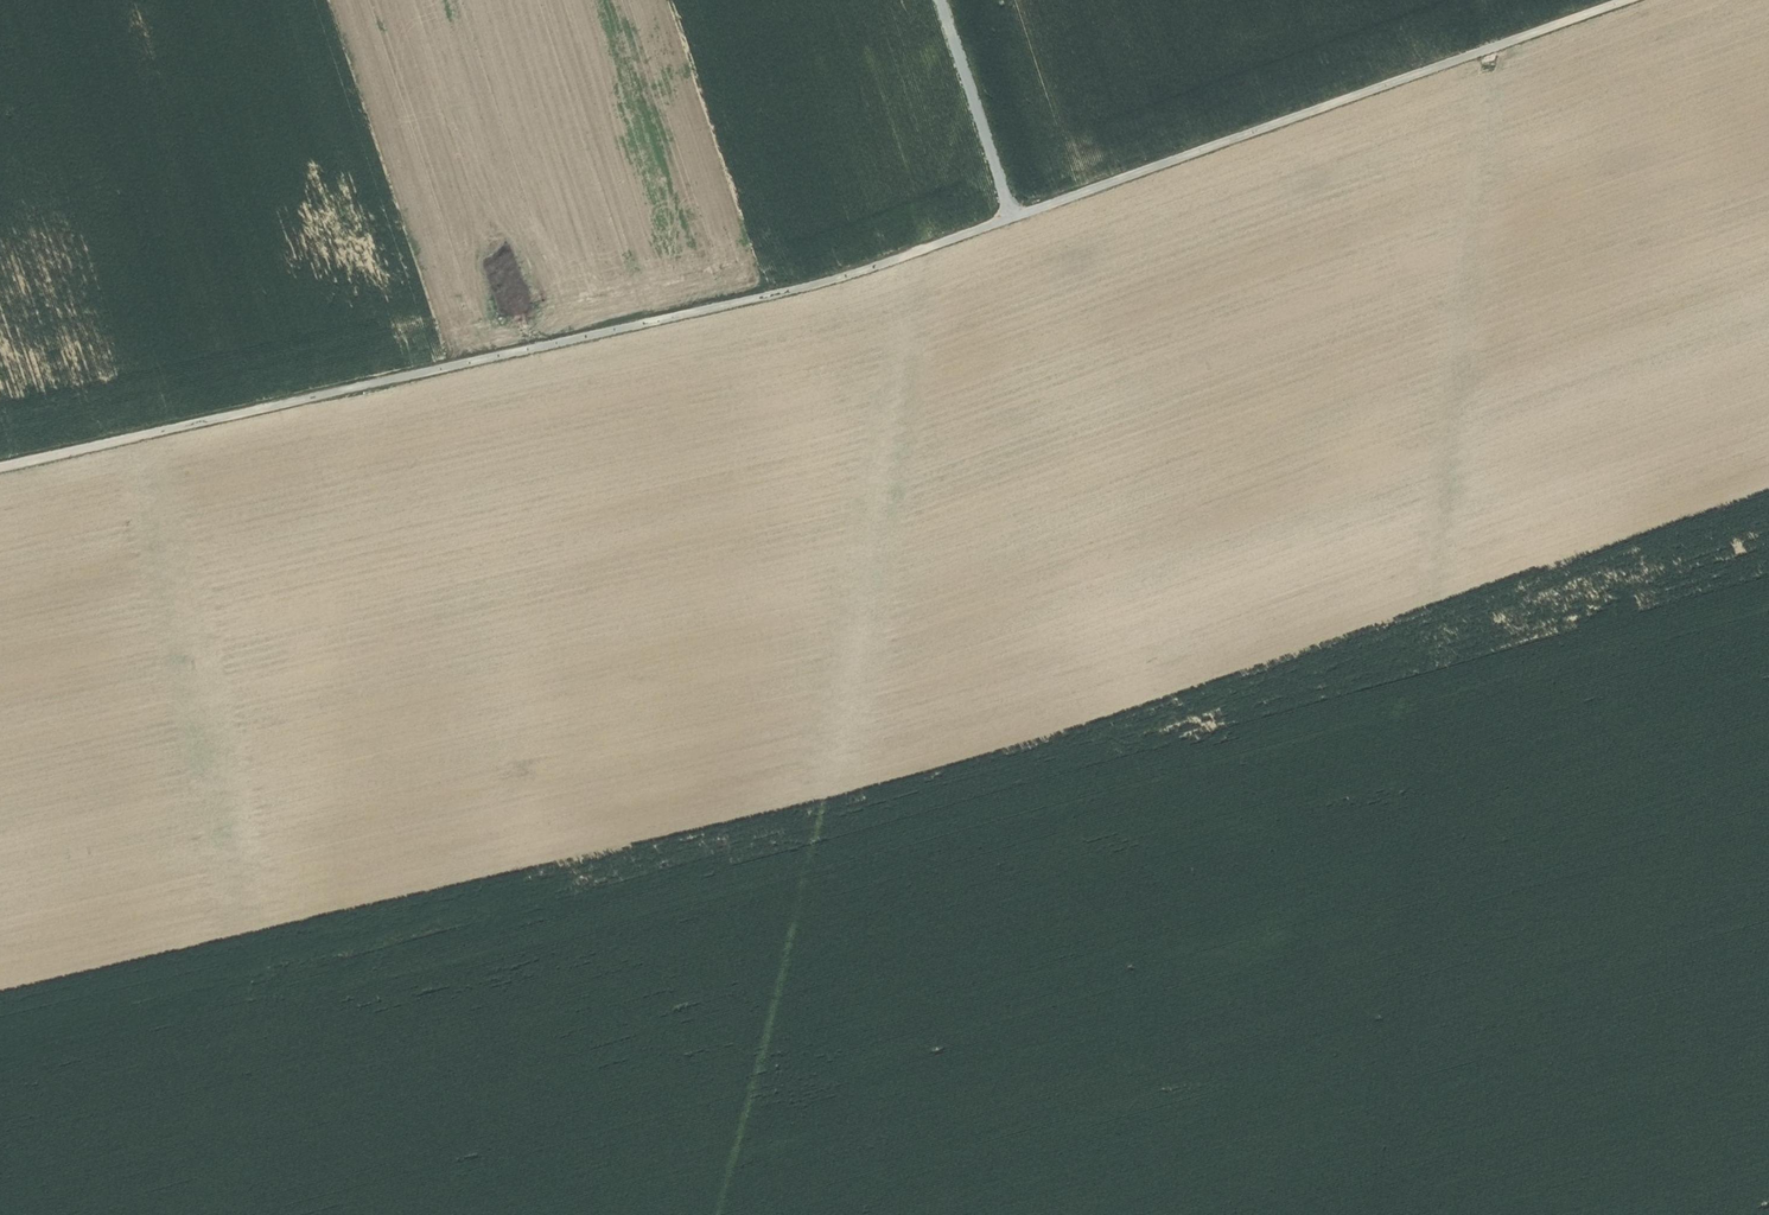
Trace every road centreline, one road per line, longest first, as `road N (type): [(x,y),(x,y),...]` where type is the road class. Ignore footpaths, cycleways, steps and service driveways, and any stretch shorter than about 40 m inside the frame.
road 1 (track): [(1629,0),(836,276),(0,470)]
road 2 (track): [(939,0),(1011,218)]

